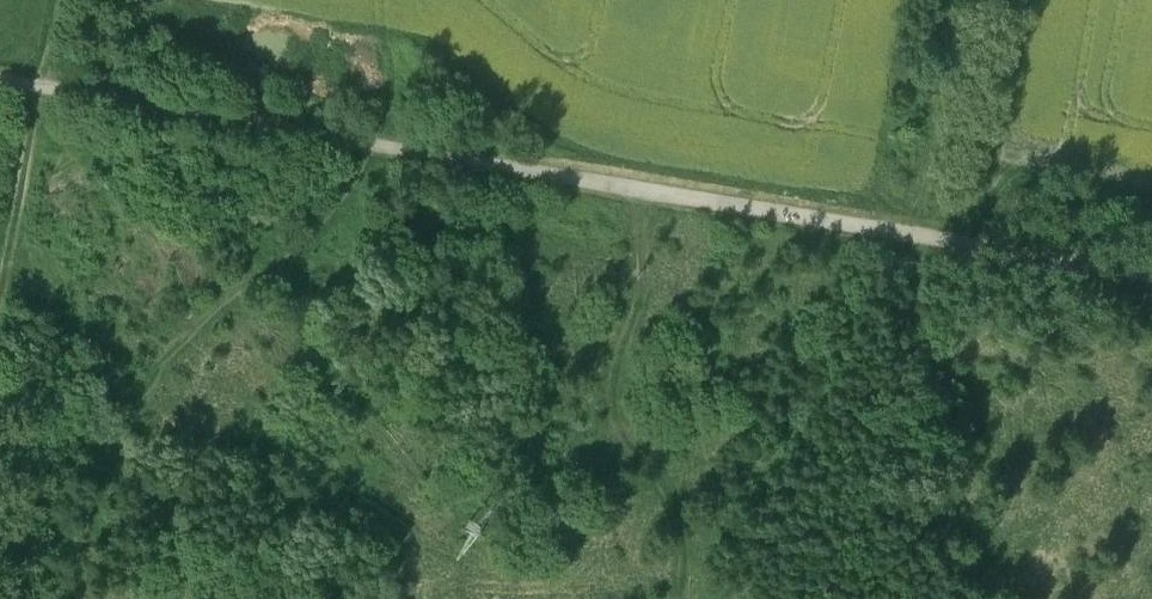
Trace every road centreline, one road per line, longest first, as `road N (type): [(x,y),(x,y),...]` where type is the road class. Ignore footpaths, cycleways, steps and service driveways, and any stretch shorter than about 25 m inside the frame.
road 1 (track): [(1151,279),(379,154),(0,82)]
road 2 (track): [(80,598),(81,544),(111,424),(220,306),(341,204),(379,154)]
road 3 (track): [(896,234),(959,0)]
road 4 (track): [(28,88),(0,319)]

